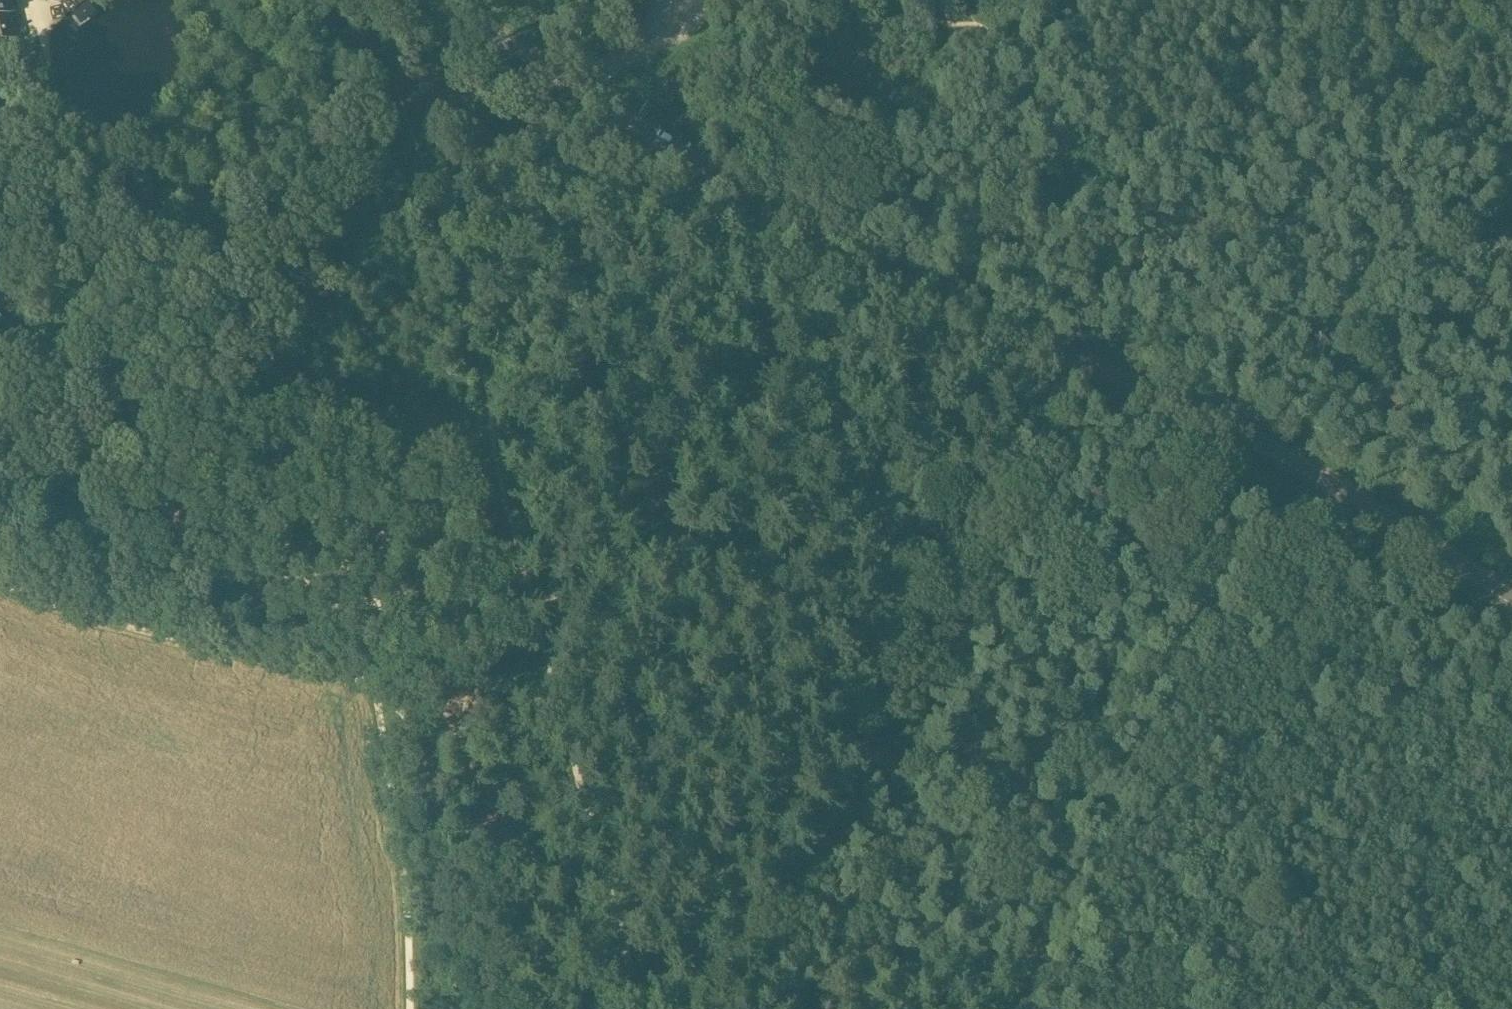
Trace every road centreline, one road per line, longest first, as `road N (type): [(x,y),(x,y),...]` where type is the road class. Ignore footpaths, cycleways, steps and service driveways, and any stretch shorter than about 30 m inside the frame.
road 1 (tertiary): [(1511,614),(1294,472),(1083,363),(827,255),(436,0)]
road 2 (track): [(0,586),(122,625),(333,670)]
road 3 (track): [(582,96),(662,0)]

